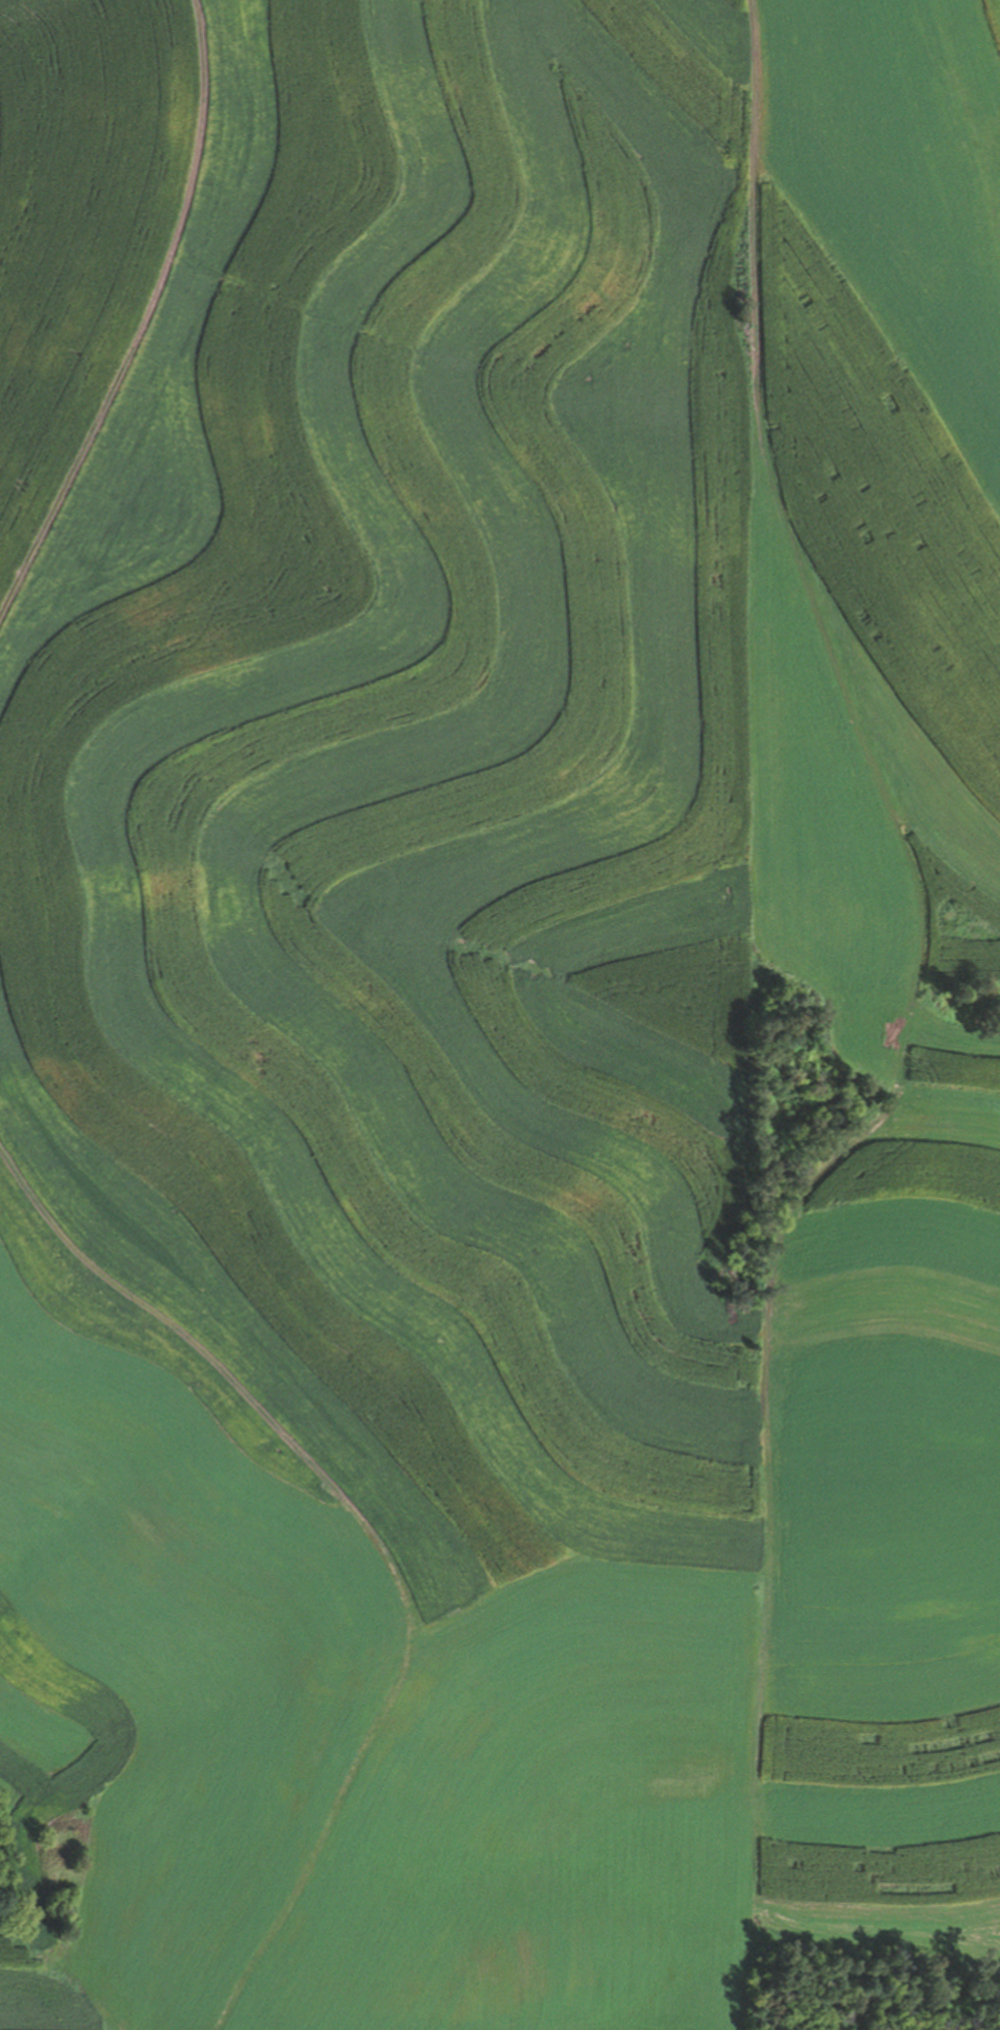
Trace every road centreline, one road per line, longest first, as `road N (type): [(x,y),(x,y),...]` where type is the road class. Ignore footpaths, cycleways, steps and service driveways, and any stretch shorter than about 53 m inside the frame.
road 1 (track): [(758,0),(753,405),(916,876),(925,942),(900,1079),(887,1106),(793,1205),(765,1298),(756,1918)]

